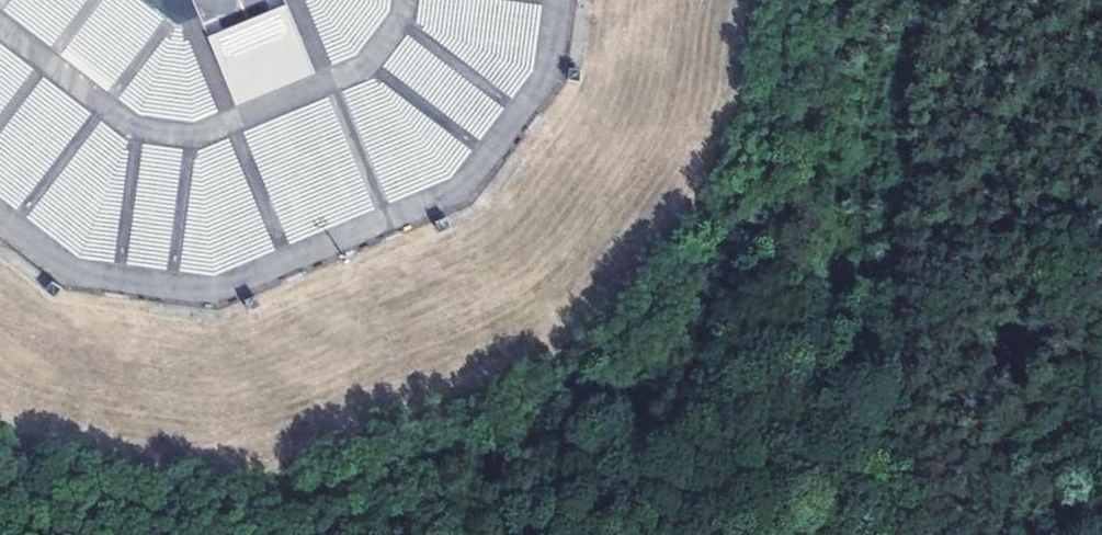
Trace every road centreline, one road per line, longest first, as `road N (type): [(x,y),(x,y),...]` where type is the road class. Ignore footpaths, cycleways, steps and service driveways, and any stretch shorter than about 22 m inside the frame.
road 1 (track): [(0,452),(196,492),(343,457),(581,353),(732,146),(757,0)]

